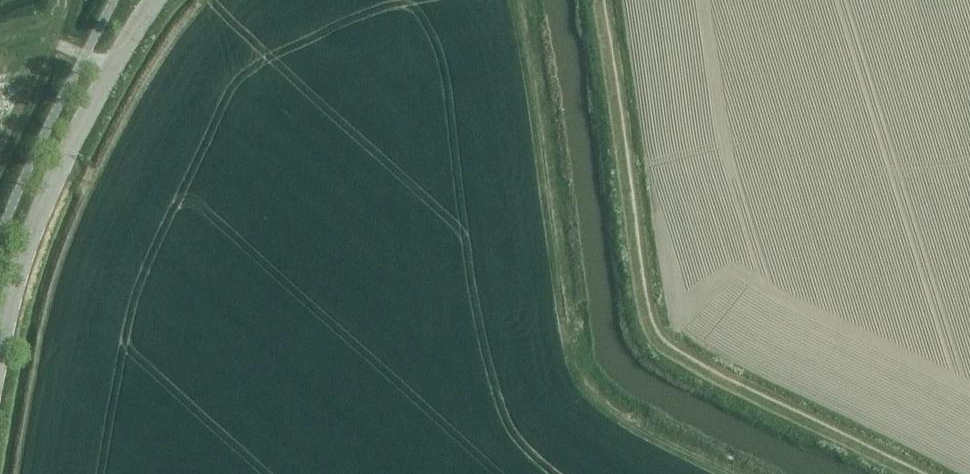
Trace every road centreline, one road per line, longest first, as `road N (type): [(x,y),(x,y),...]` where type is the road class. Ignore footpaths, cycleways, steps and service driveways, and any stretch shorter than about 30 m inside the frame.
road 1 (tertiary): [(0,351),(21,262),(68,152),(155,0)]

